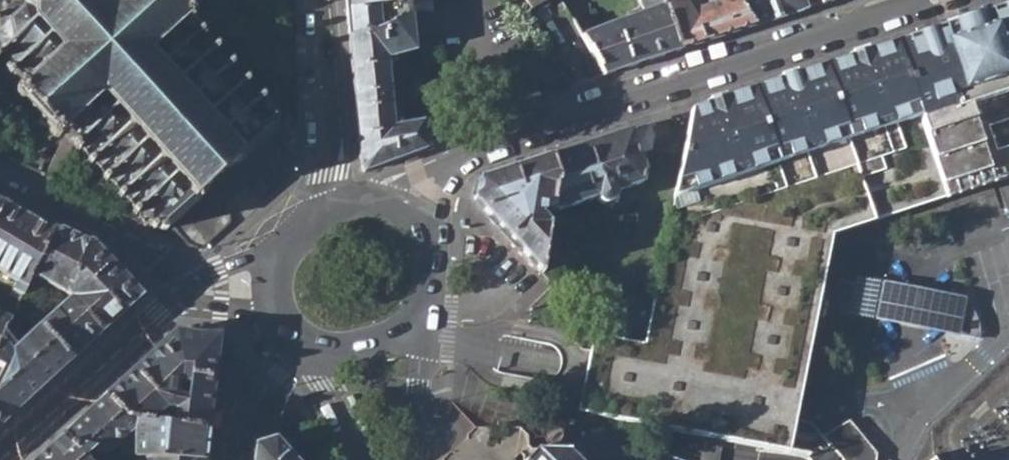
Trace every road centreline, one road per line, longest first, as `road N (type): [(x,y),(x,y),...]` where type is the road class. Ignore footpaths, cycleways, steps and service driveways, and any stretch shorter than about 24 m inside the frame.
road 1 (secondary): [(931,0),(487,155)]
road 2 (residential): [(191,280),(4,459)]
road 3 (residential): [(320,0),(324,215)]
road 4 (residential): [(0,183),(139,246),(191,280)]
road 5 (secondary): [(409,459),(415,327)]
road 6 (secondary): [(311,346),(363,459)]

